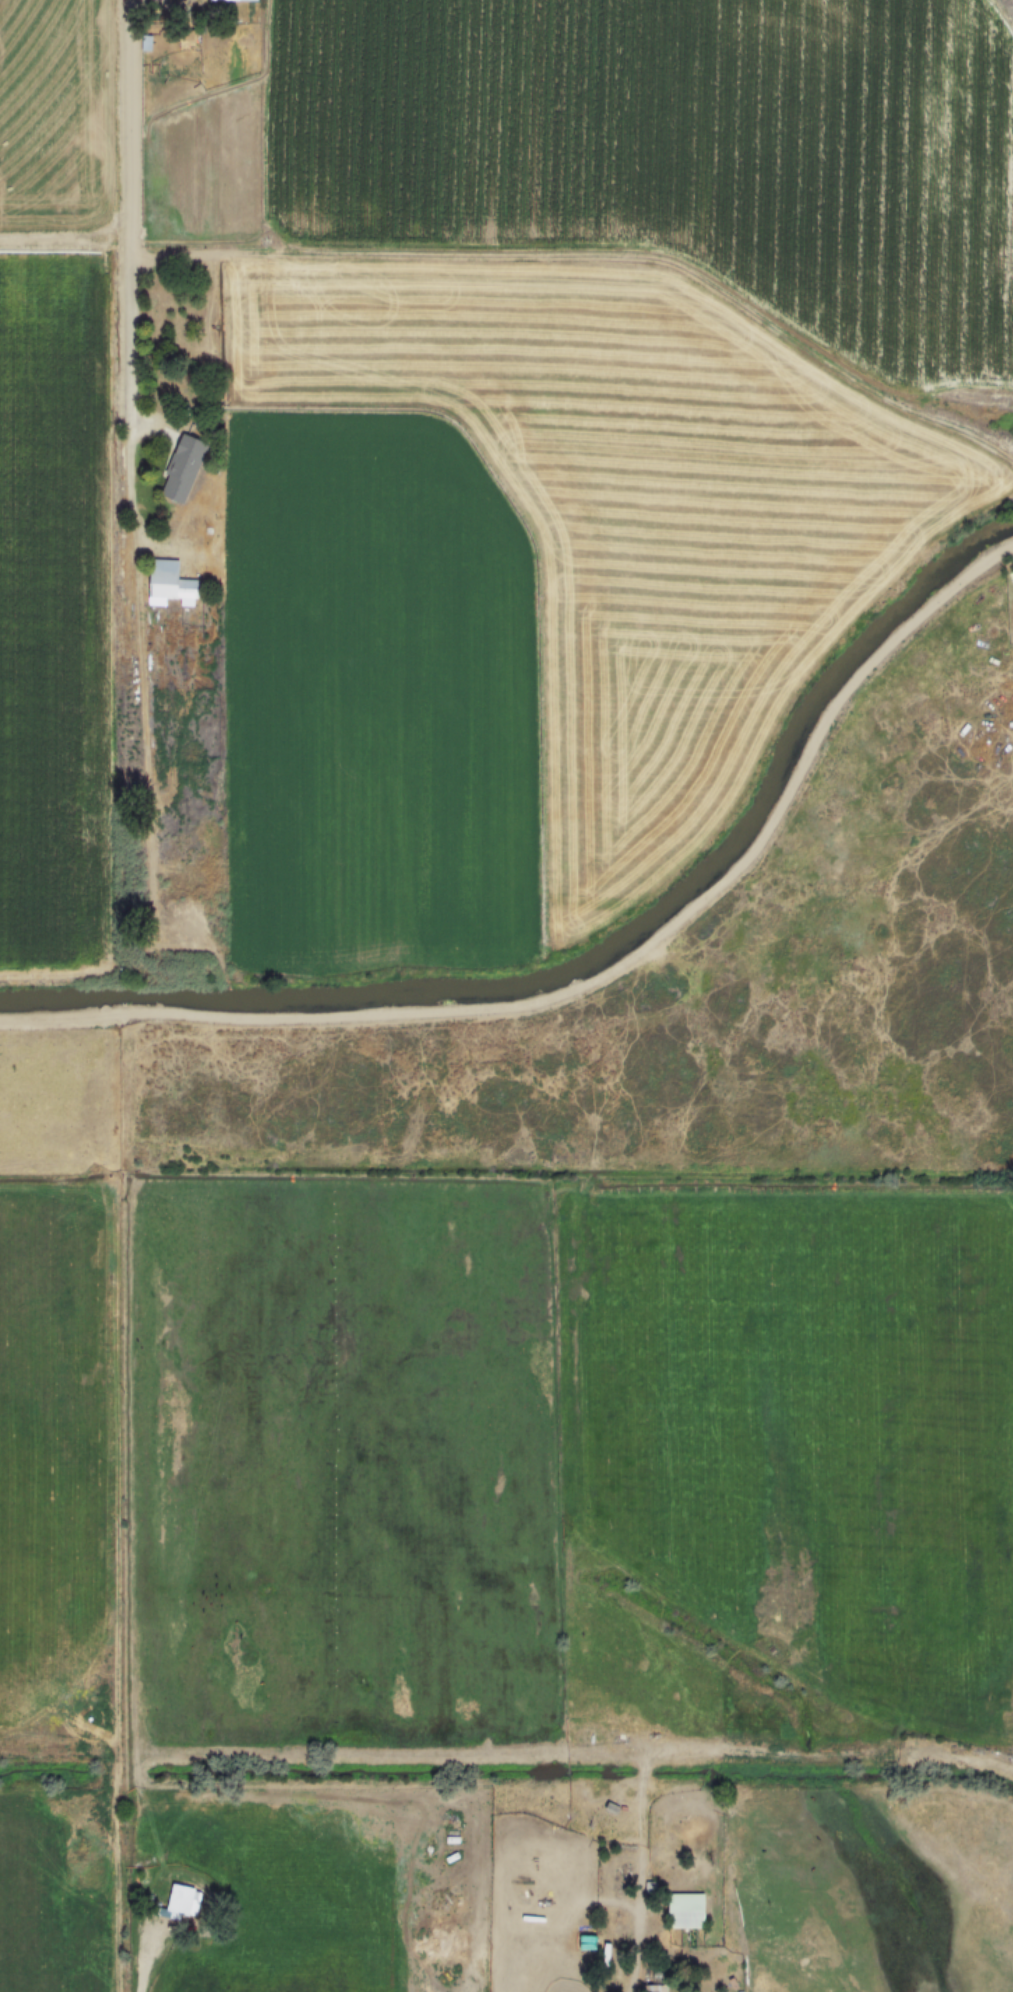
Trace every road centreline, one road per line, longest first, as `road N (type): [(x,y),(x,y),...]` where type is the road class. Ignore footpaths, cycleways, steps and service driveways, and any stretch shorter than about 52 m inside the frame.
road 1 (track): [(0,1021),(457,1015),(605,980),(742,870),(850,692),(988,563),(1012,551)]
road 2 (residential): [(121,579),(127,0)]

